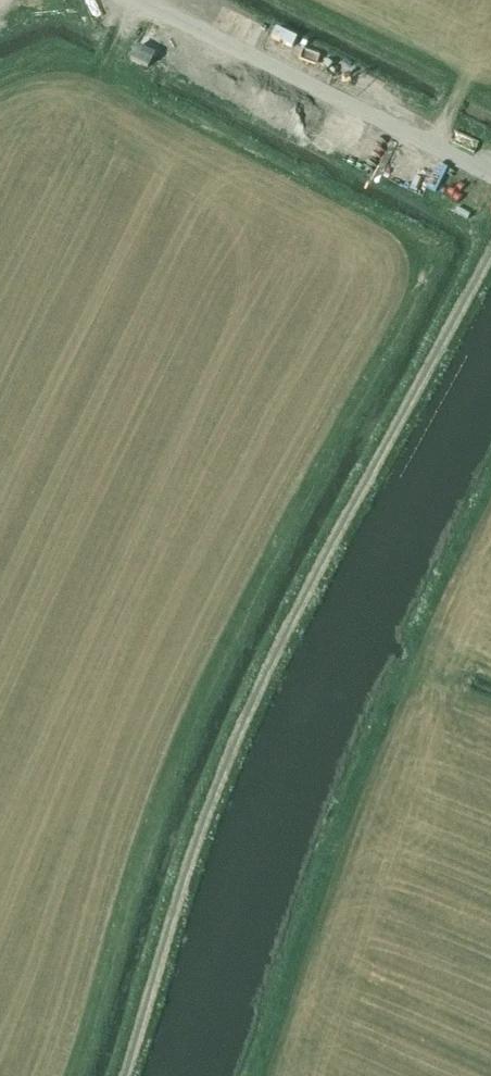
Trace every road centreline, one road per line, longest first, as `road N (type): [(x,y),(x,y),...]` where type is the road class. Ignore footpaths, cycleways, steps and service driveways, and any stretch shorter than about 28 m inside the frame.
road 1 (unclassified): [(490,176),(138,0)]

